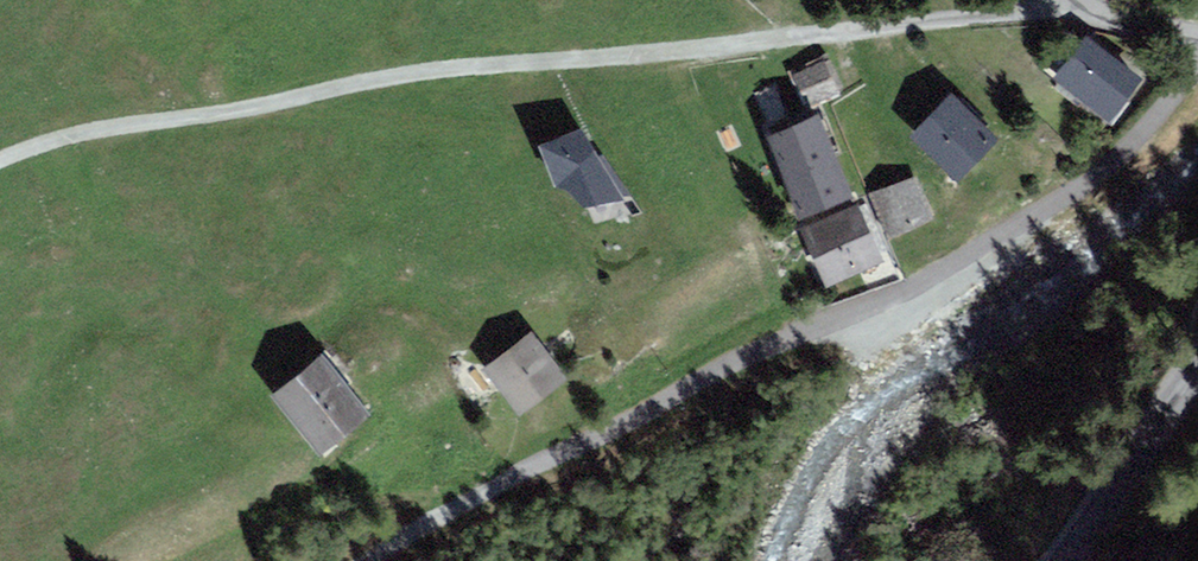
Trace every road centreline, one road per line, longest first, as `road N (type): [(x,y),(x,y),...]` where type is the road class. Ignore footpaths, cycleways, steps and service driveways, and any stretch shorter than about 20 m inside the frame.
road 1 (residential): [(367,560),(787,336),(900,301),(1131,142),(1197,63)]
road 2 (track): [(740,28),(121,124),(0,160)]
road 3 (residential): [(740,28),(885,29),(1067,8)]
road 4 (tertiary): [(1197,366),(1063,560)]
road 5 (residential): [(1197,39),(1067,8)]

